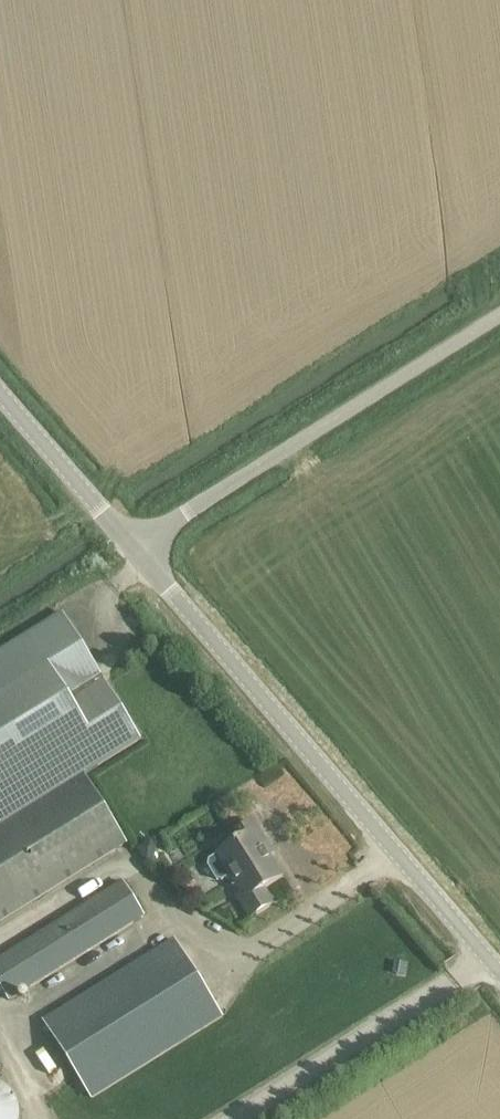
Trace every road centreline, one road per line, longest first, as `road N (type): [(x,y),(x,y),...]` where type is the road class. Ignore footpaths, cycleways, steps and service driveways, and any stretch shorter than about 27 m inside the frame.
road 1 (unclassified): [(499,969),(139,549)]
road 2 (unclassified): [(139,549),(499,311)]
road 3 (unclassified): [(139,549),(0,391)]

